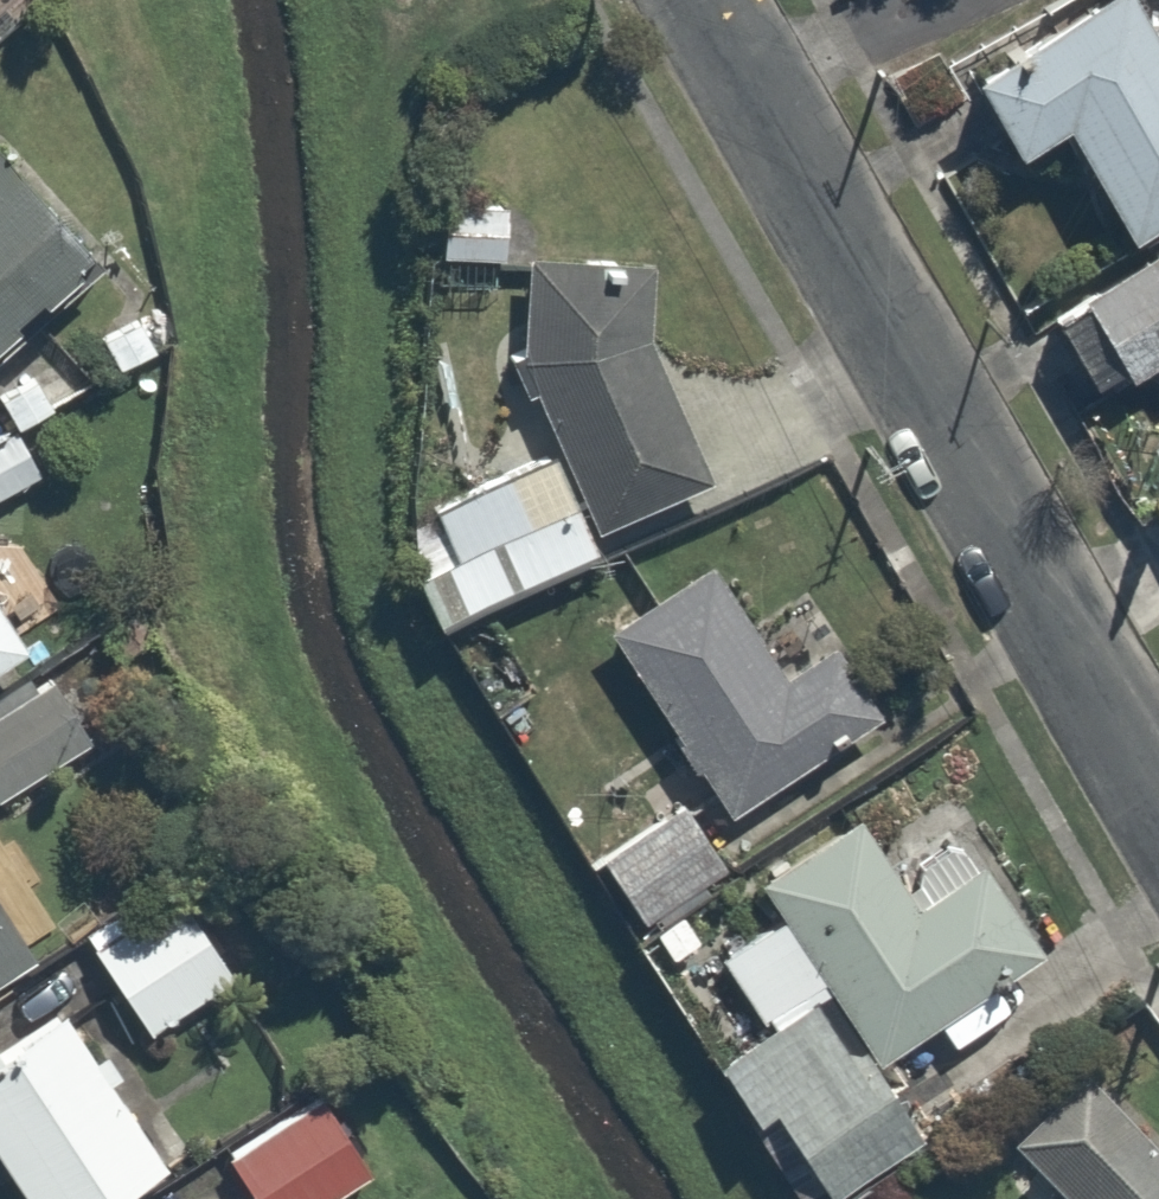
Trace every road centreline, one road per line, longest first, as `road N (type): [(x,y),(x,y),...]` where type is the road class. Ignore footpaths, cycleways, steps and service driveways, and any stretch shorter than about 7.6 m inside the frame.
road 1 (residential): [(701,0),(1158,806)]

